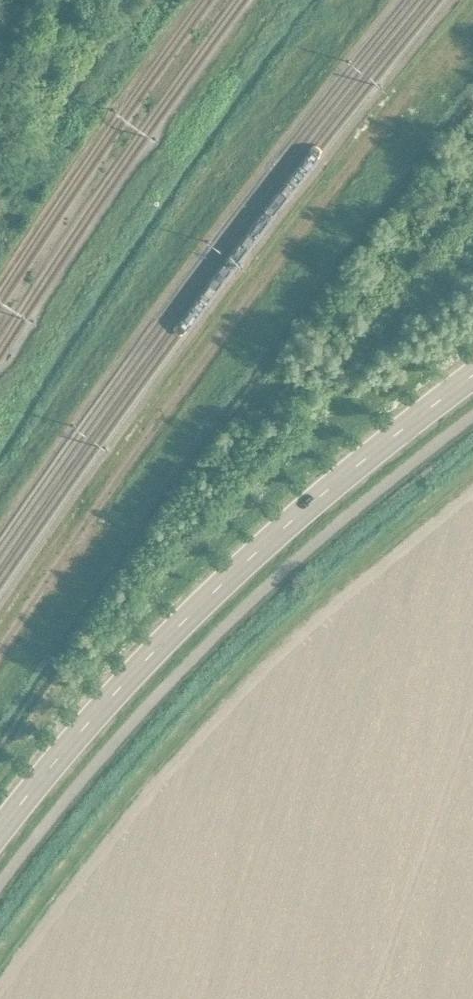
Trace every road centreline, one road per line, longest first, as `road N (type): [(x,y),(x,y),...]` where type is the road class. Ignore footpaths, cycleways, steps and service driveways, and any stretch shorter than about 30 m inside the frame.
road 1 (track): [(472,34),(144,457),(0,672)]
road 2 (track): [(472,492),(228,705),(81,866),(0,977)]
road 3 (secondary): [(0,844),(183,632),(472,392)]

